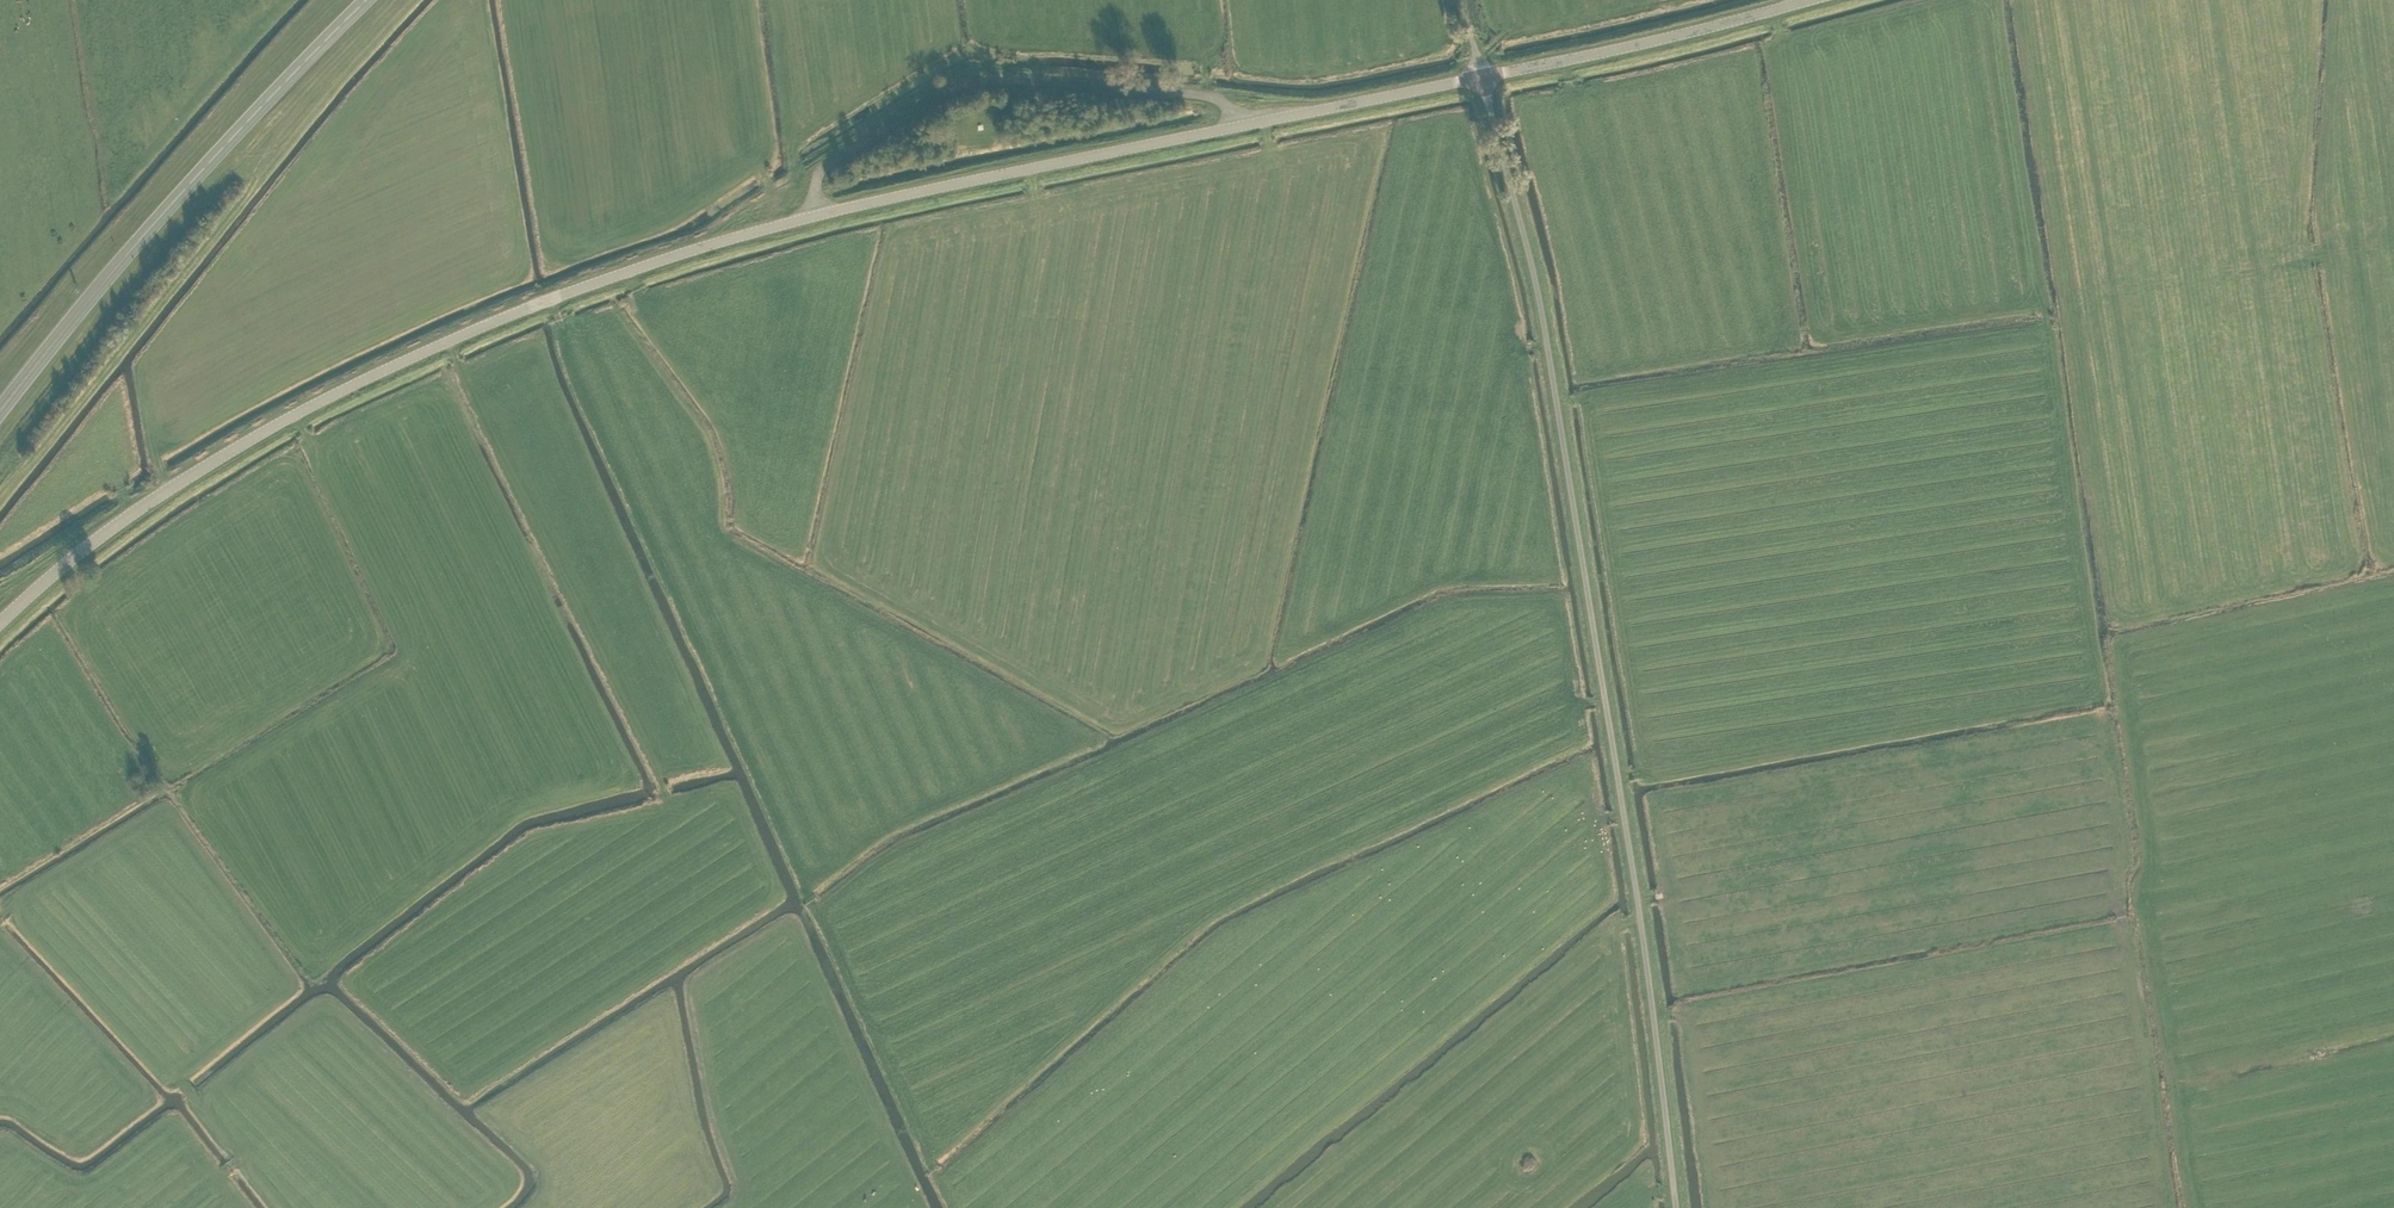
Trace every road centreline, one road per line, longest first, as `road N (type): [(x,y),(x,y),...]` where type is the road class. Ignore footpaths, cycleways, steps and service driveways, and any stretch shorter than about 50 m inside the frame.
road 1 (tertiary): [(0,624),(97,539),(227,450),(358,382),(577,287),(820,215),(1482,77)]
road 2 (unclassified): [(1677,1207),(1629,841),(1545,322),(1482,77)]
road 3 (trunk): [(0,410),(139,239),(366,0)]
road 4 (tertiary): [(1482,77),(1804,0)]

